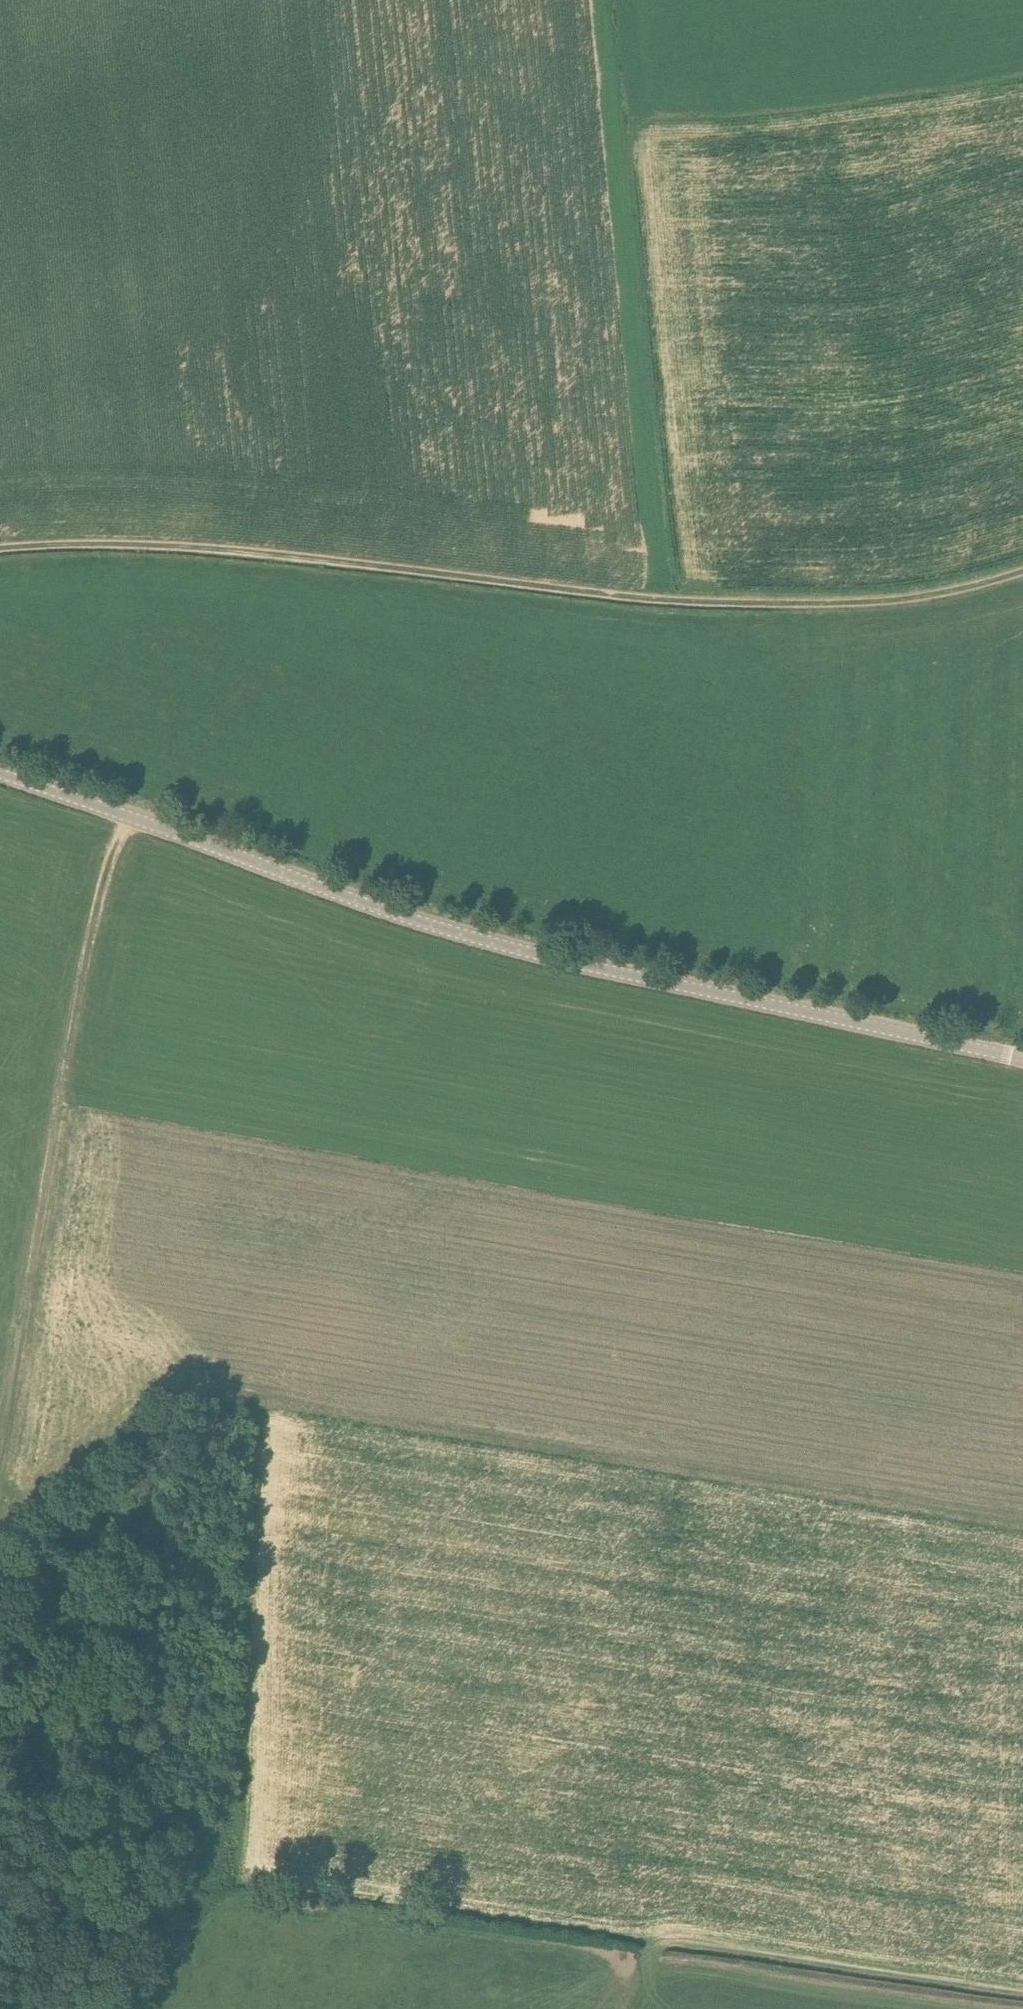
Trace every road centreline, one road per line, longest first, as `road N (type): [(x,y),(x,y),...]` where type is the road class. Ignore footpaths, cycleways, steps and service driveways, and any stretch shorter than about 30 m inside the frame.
road 1 (tertiary): [(1022,1058),(500,944),(0,773)]
road 2 (track): [(0,547),(232,550),(721,603),(904,600),(1022,572)]
road 3 (track): [(129,816),(108,868),(52,1146),(0,1460)]
road 4 (track): [(1022,1995),(685,1944),(651,1953)]

